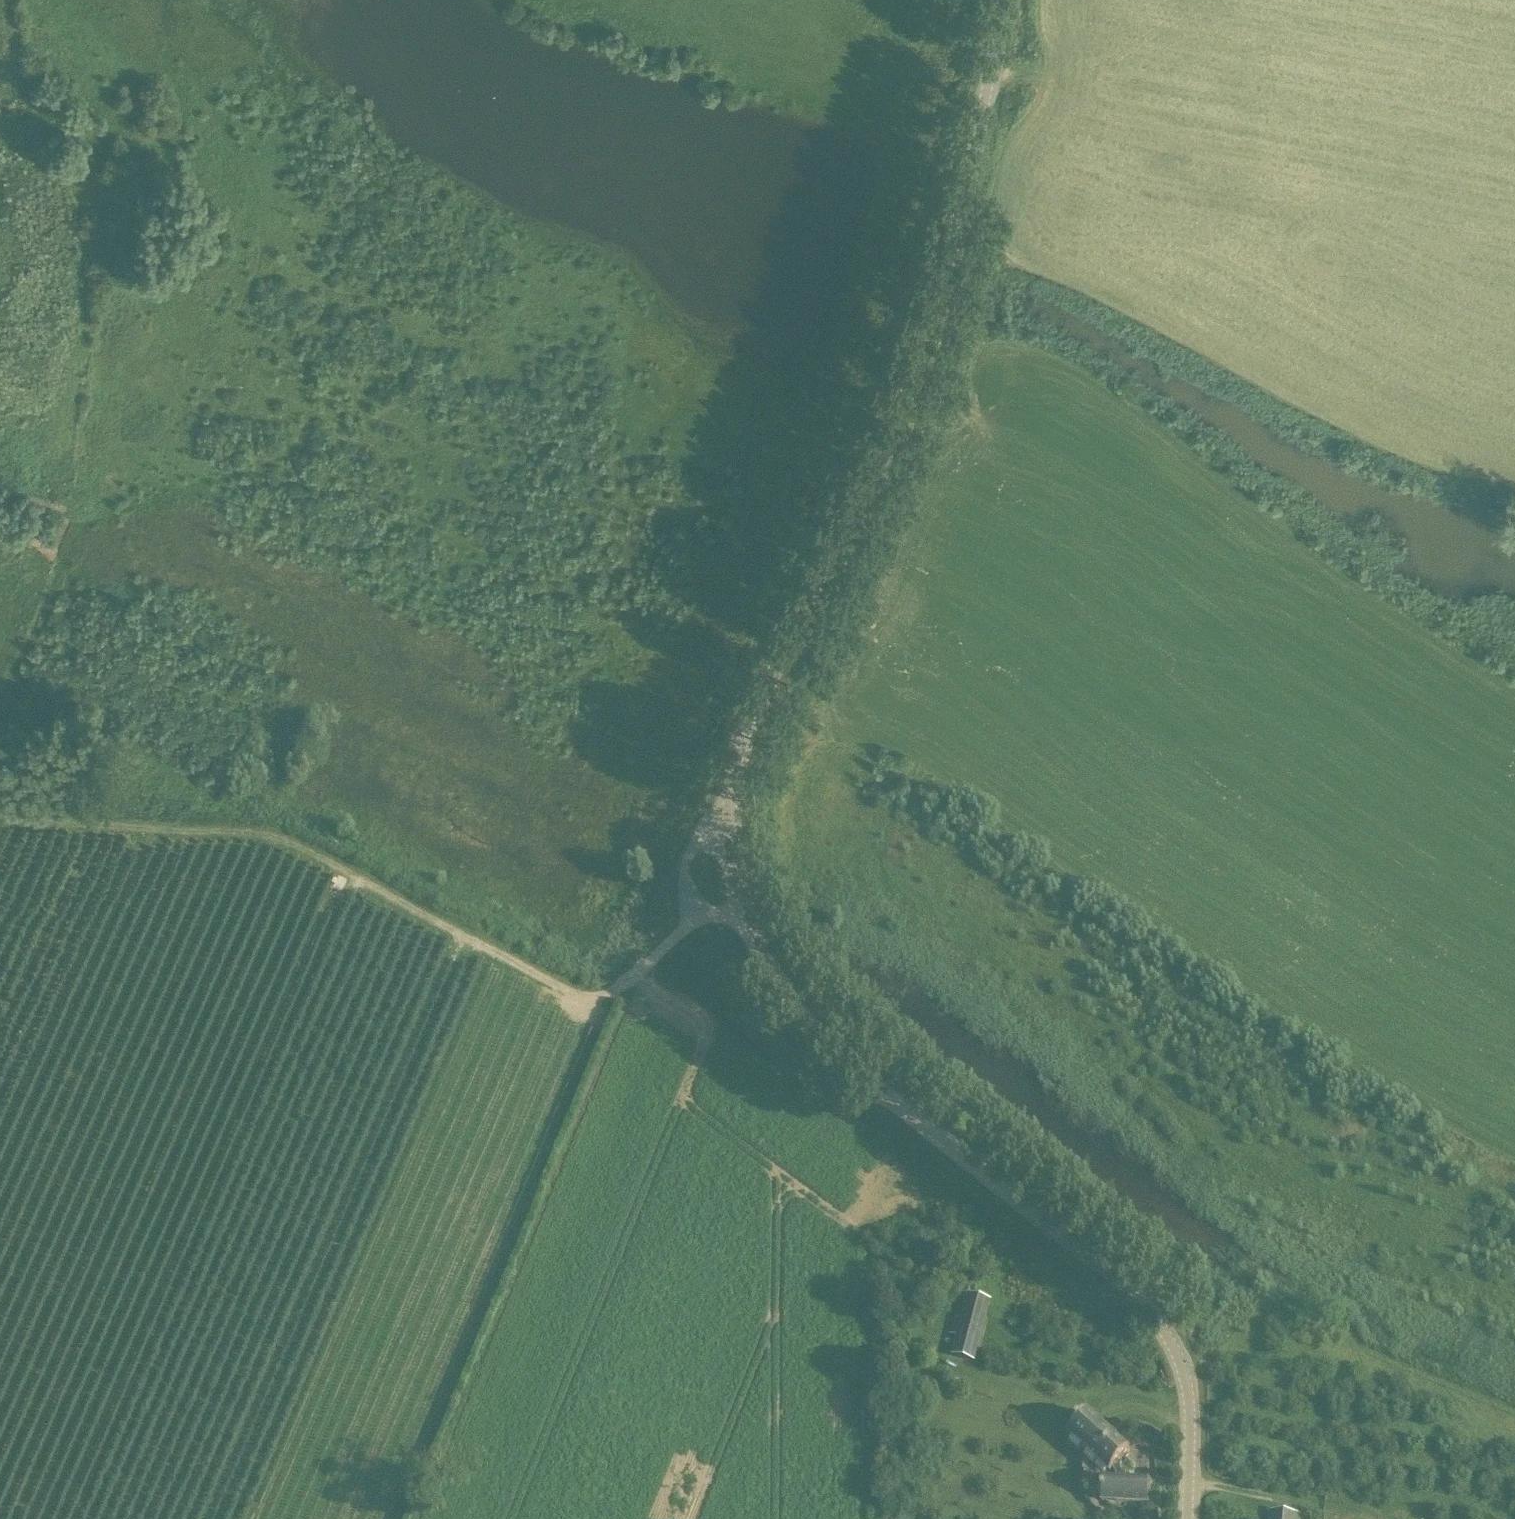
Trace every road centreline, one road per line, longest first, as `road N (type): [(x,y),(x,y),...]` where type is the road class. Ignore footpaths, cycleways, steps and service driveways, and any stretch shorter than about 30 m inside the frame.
road 1 (tertiary): [(1188,1518),(1190,1404),(1169,1338),(815,1036),(763,960),(731,851),(737,766),(748,728),(933,300),(1000,0)]
road 2 (track): [(697,912),(630,983),(583,996),(274,835),(0,818)]

